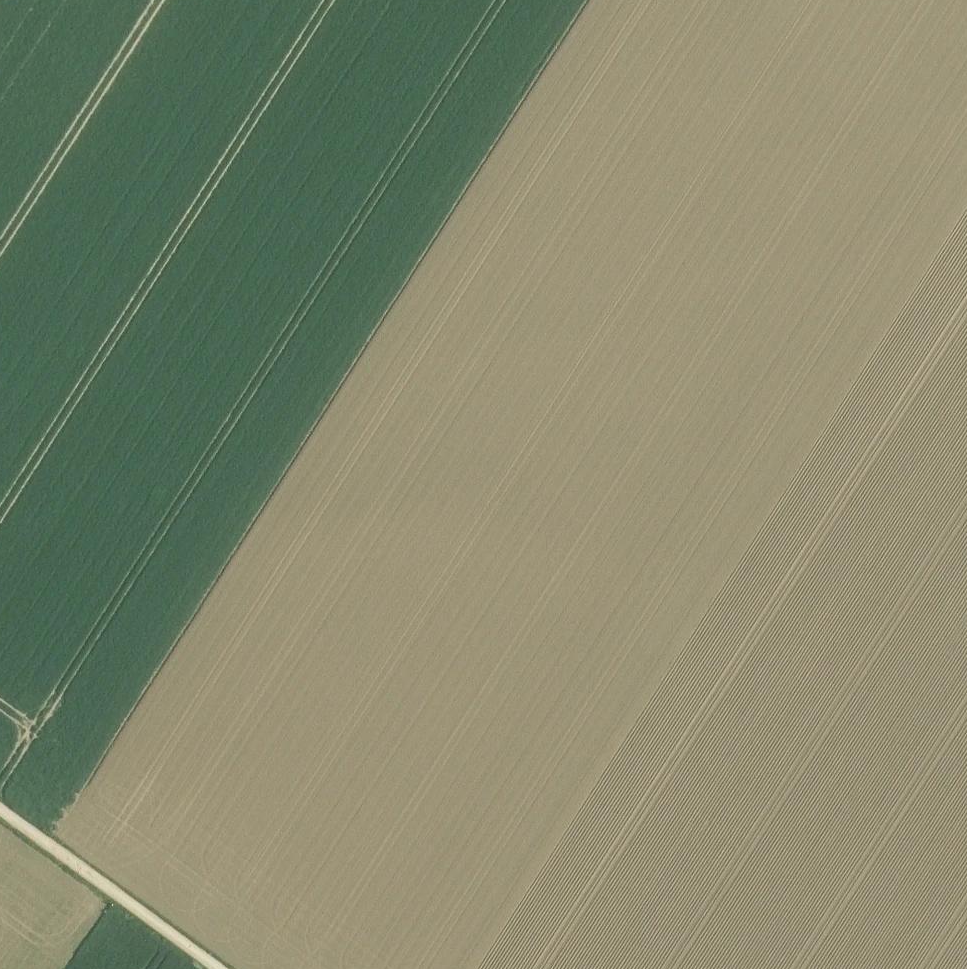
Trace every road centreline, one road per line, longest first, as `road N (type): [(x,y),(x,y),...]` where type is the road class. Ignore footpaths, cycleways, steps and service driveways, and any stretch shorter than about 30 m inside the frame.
road 1 (unclassified): [(0,809),(219,968)]

